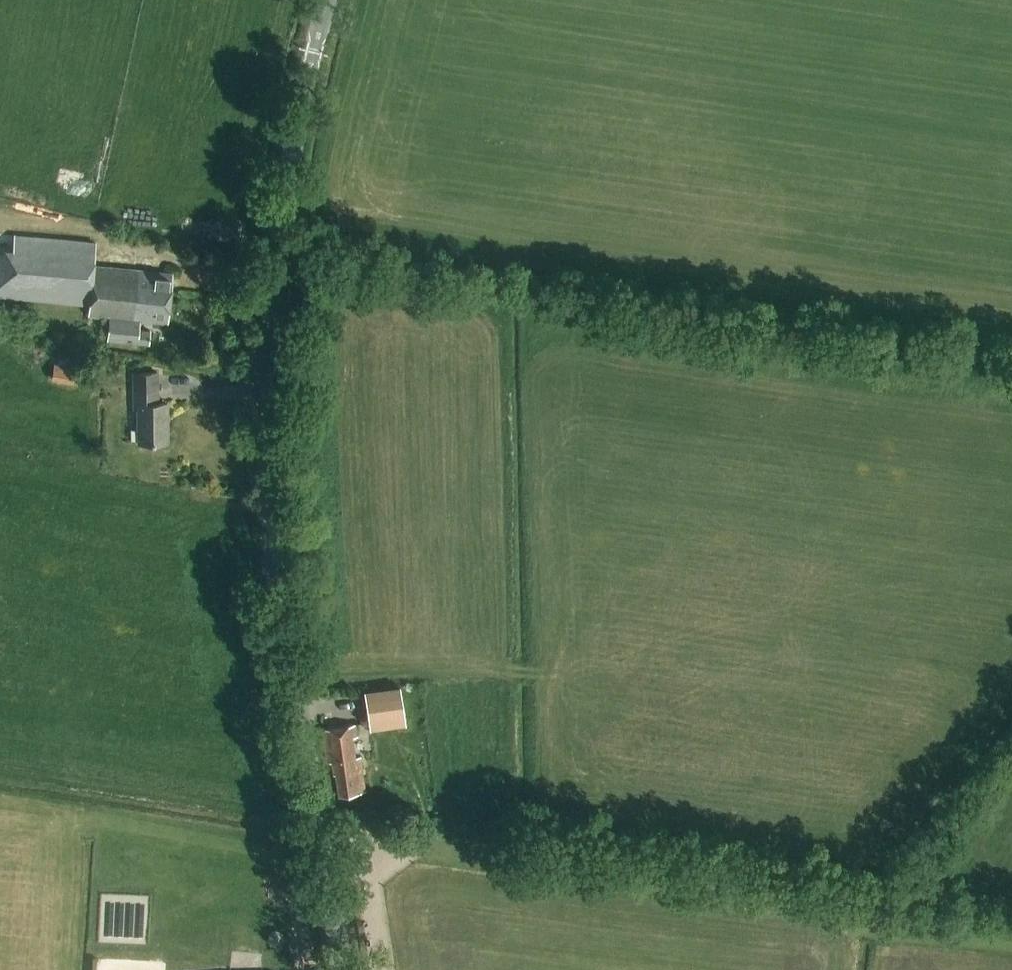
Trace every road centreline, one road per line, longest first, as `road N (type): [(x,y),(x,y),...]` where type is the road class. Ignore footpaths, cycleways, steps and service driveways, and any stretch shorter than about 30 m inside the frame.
road 1 (tertiary): [(339,969),(275,581),(264,381),(274,251),(327,0)]

